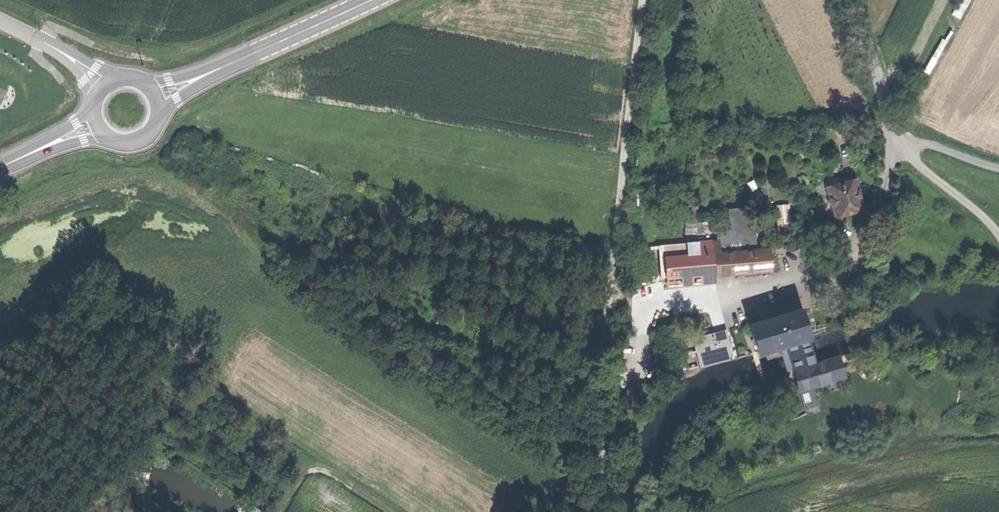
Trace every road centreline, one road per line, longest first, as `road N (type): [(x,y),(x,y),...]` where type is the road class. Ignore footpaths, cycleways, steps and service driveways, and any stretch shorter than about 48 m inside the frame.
road 1 (unclassified): [(609,298),(671,302),(760,291),(843,267),(874,231),(900,136),(854,0)]
road 2 (secondary): [(368,0),(155,98)]
road 3 (track): [(900,136),(910,158),(998,237)]
road 4 (unclassified): [(104,86),(58,49),(0,22)]

